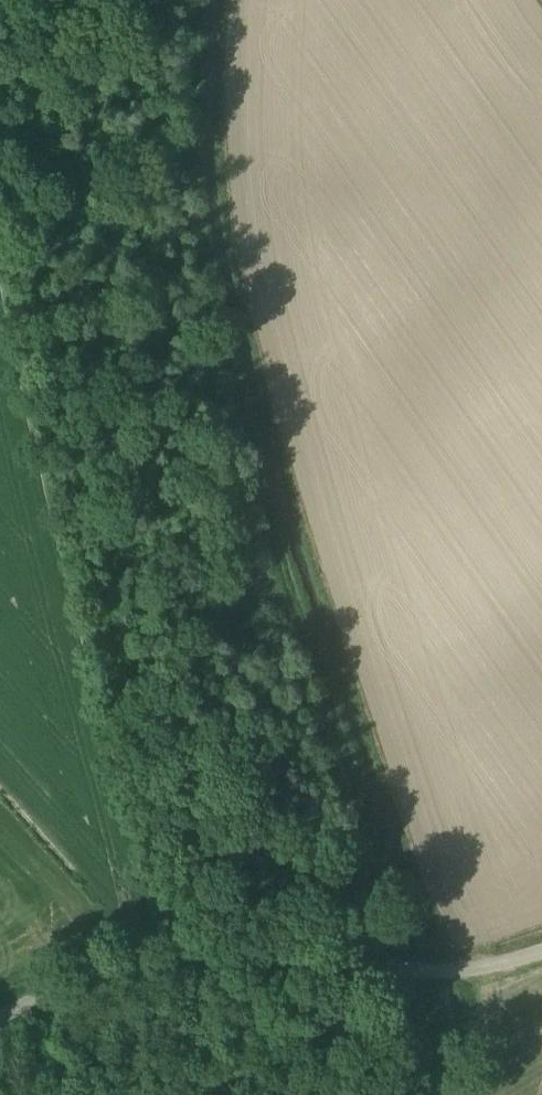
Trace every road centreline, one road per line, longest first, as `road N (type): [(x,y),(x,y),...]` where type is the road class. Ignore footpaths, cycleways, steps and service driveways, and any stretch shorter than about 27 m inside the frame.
road 1 (unclassified): [(0,1013),(122,950),(165,939),(211,938),(463,975),(541,954)]

